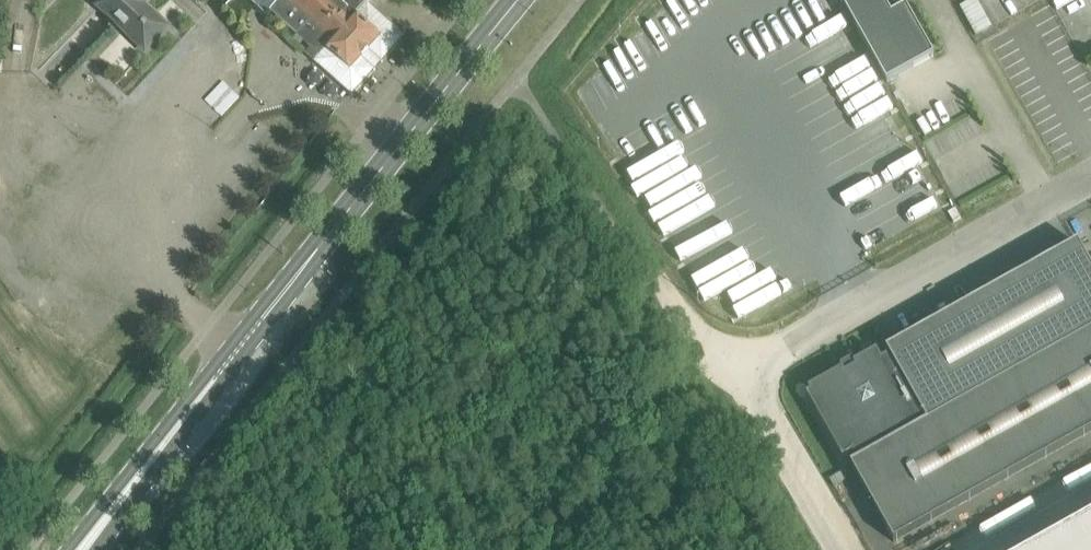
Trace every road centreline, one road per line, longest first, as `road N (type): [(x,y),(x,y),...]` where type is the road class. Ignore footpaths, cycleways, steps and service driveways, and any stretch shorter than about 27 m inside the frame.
road 1 (secondary): [(179,426),(521,0)]
road 2 (unclassified): [(1090,183),(748,377)]
road 3 (unclassified): [(748,377),(849,549)]
road 4 (secondary): [(179,426),(68,549)]
road 5 (secondary): [(96,549),(179,426)]

